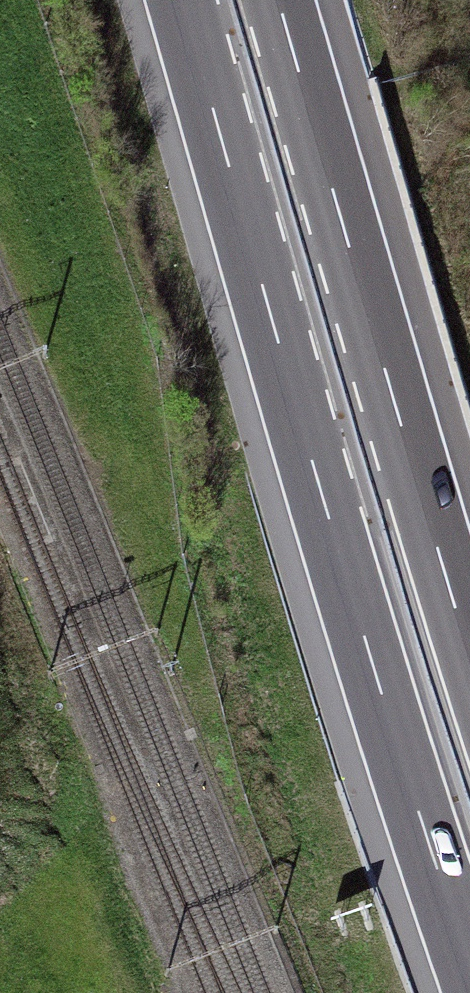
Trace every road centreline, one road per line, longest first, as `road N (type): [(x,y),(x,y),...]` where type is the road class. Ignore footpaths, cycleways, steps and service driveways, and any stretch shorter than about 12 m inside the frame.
road 1 (motorway): [(182,0),(321,492),(469,966)]
road 2 (motorway): [(469,654),(278,0)]

